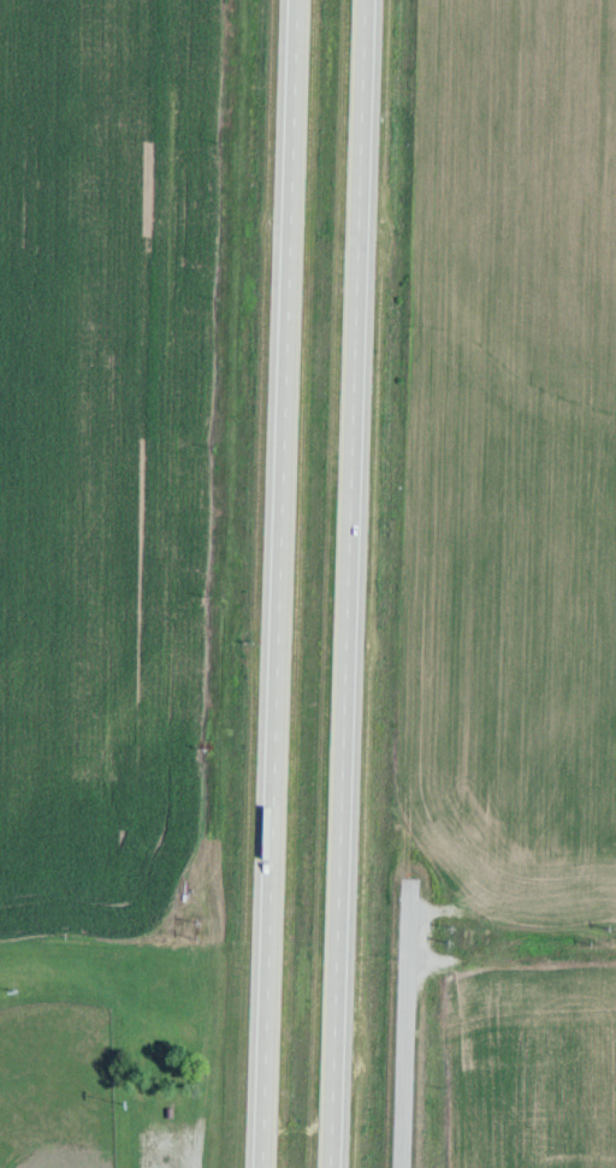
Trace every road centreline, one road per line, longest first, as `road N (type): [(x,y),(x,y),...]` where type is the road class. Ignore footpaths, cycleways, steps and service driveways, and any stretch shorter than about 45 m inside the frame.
road 1 (trunk): [(328,1167),(365,0)]
road 2 (trunk): [(303,0),(273,1167)]
road 3 (residential): [(406,1167),(417,954),(615,962)]

